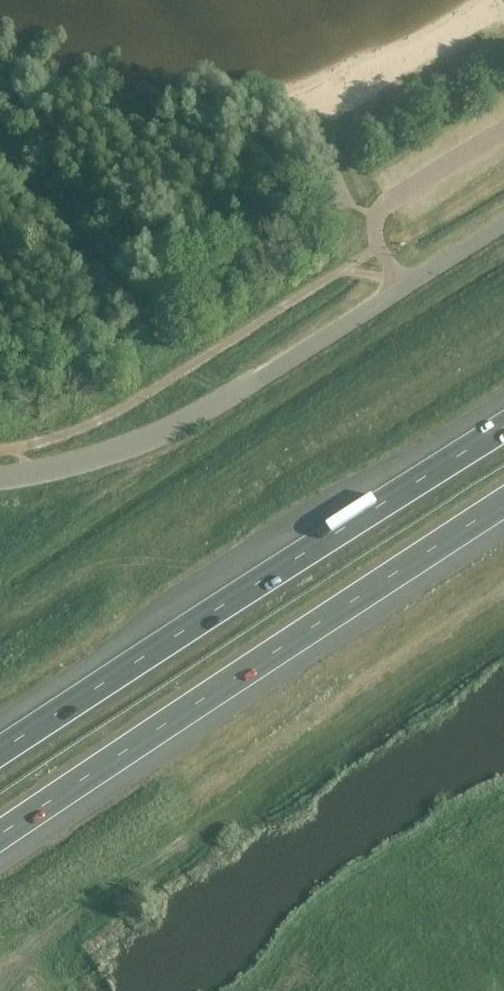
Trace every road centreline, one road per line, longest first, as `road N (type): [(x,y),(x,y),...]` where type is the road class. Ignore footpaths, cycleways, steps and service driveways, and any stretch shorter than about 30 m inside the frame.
road 1 (motorway): [(0,834),(503,507)]
road 2 (motorway): [(503,423),(0,744)]
road 3 (unclassified): [(503,223),(231,401)]
road 4 (unclassified): [(0,481),(87,464),(231,401)]

